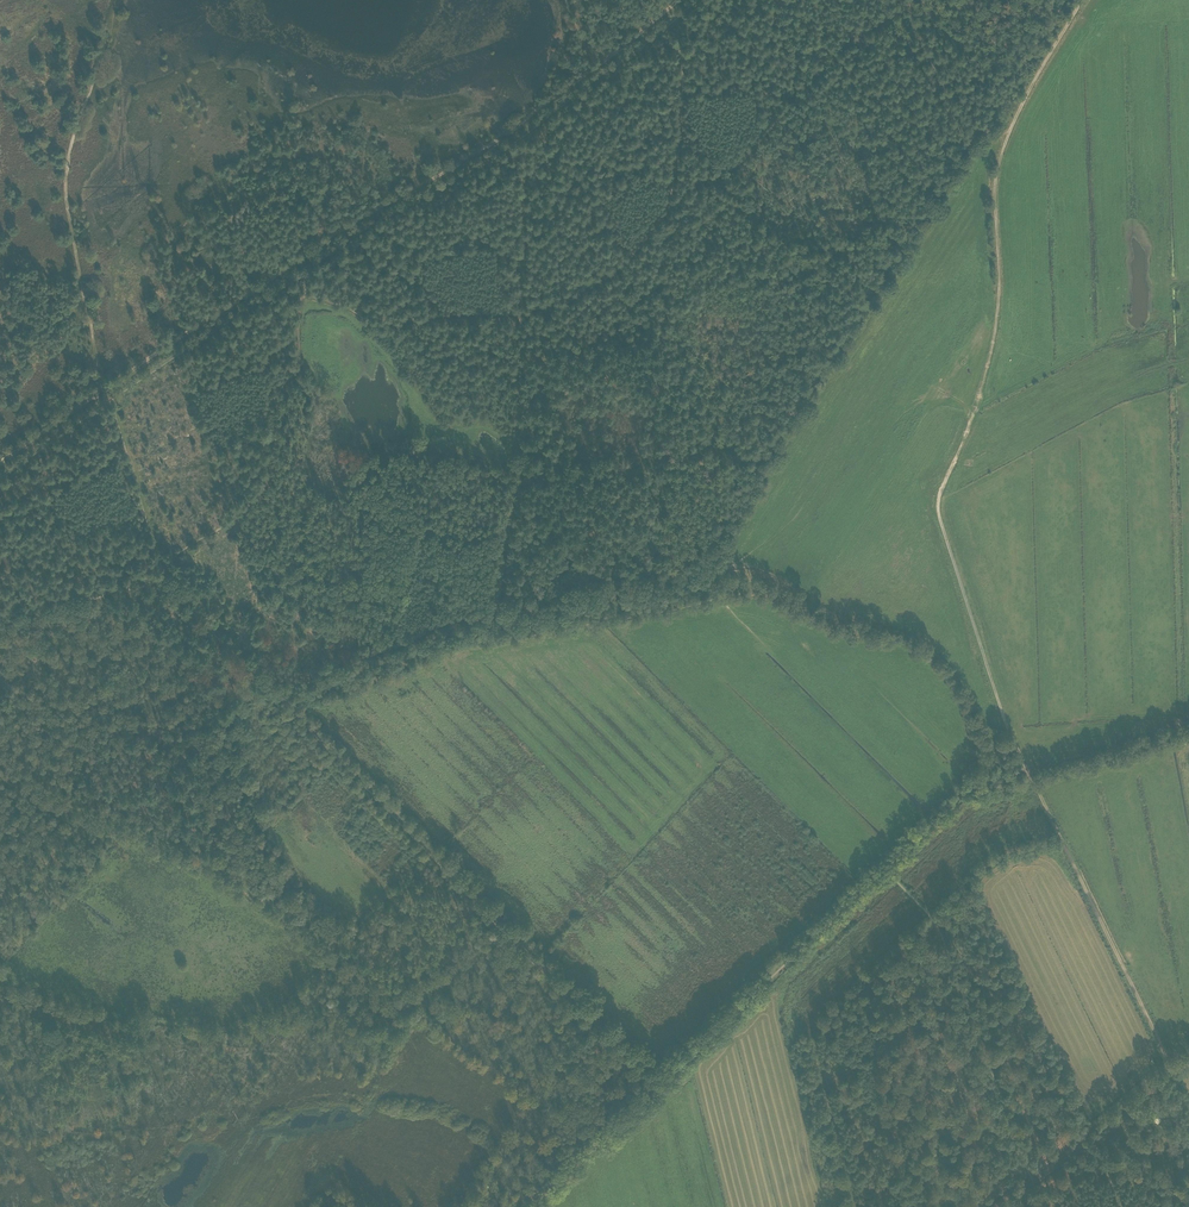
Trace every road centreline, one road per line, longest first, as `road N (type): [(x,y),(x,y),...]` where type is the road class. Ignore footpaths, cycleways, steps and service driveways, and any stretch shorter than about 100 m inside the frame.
road 1 (track): [(1066,0),(1023,61),(986,65),(970,142),(704,543),(656,571),(589,578),(542,604),(449,622),(330,669),(264,679)]
road 2 (track): [(1030,775),(1004,717),(937,500),(992,353),(1000,294),(998,166),(1037,75),(1083,0)]
road 3 (track): [(681,0),(528,120),(386,204),(115,384)]
road 4 (track): [(264,679),(658,1080)]
road 5 (track): [(501,930),(382,1007),(211,1032),(91,1015),(0,990)]
road 6 (track): [(658,1080),(987,772),(1030,775)]
road 7 (track): [(0,739),(47,793),(268,906),(387,1013)]
road 8 (track): [(120,0),(65,183),(109,388)]
road 9 (track): [(857,1206),(814,1040),(932,918)]
road 10 (track): [(1168,1064),(1030,775)]
road 11 (track): [(674,0),(680,118),(663,228)]
road 12 (track): [(115,384),(169,581)]
road 13 (track): [(526,1206),(655,1083)]
road 14 (track): [(165,583),(0,619)]
road 15 (track): [(169,581),(264,679)]
road 16 (track): [(109,388),(0,463)]

